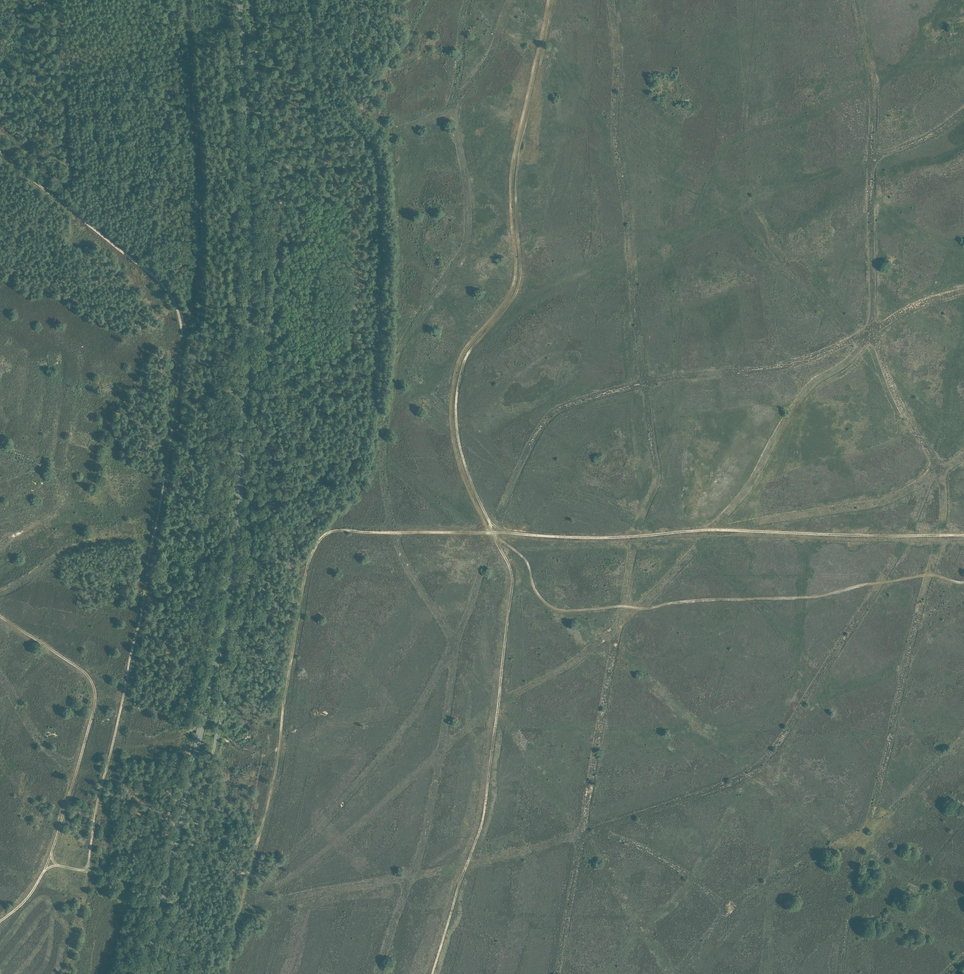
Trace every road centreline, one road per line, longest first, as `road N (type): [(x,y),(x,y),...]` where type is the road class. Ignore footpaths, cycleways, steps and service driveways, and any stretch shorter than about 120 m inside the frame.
road 1 (secondary): [(146,973),(235,561),(251,239),(239,0)]
road 2 (track): [(88,872),(143,608),(181,325),(156,278),(0,152)]
road 3 (track): [(554,0),(517,176),(518,289),(466,358),(457,390),(460,444),(492,533)]
road 4 (track): [(492,533),(963,535)]
road 5 (track): [(492,533),(512,578),(486,797),(432,973)]
road 6 (track): [(0,616),(87,674),(95,690),(49,863),(88,872)]
road 7 (track): [(181,325),(192,311),(202,223),(188,0)]
road 8 (track): [(79,217),(70,189),(61,0)]

